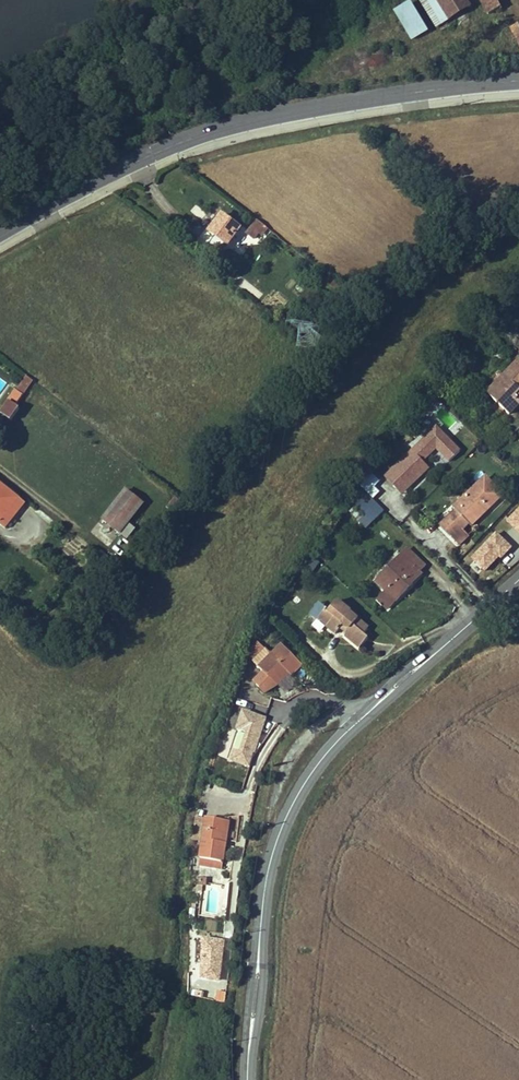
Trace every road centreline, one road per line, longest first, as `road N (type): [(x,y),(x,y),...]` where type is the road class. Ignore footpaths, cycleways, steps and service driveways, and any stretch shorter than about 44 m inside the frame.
road 1 (residential): [(246,1079),(261,891),(285,817),(344,732),(518,582)]
road 2 (tertiary): [(518,83),(441,89),(205,133),(119,168),(0,231)]

